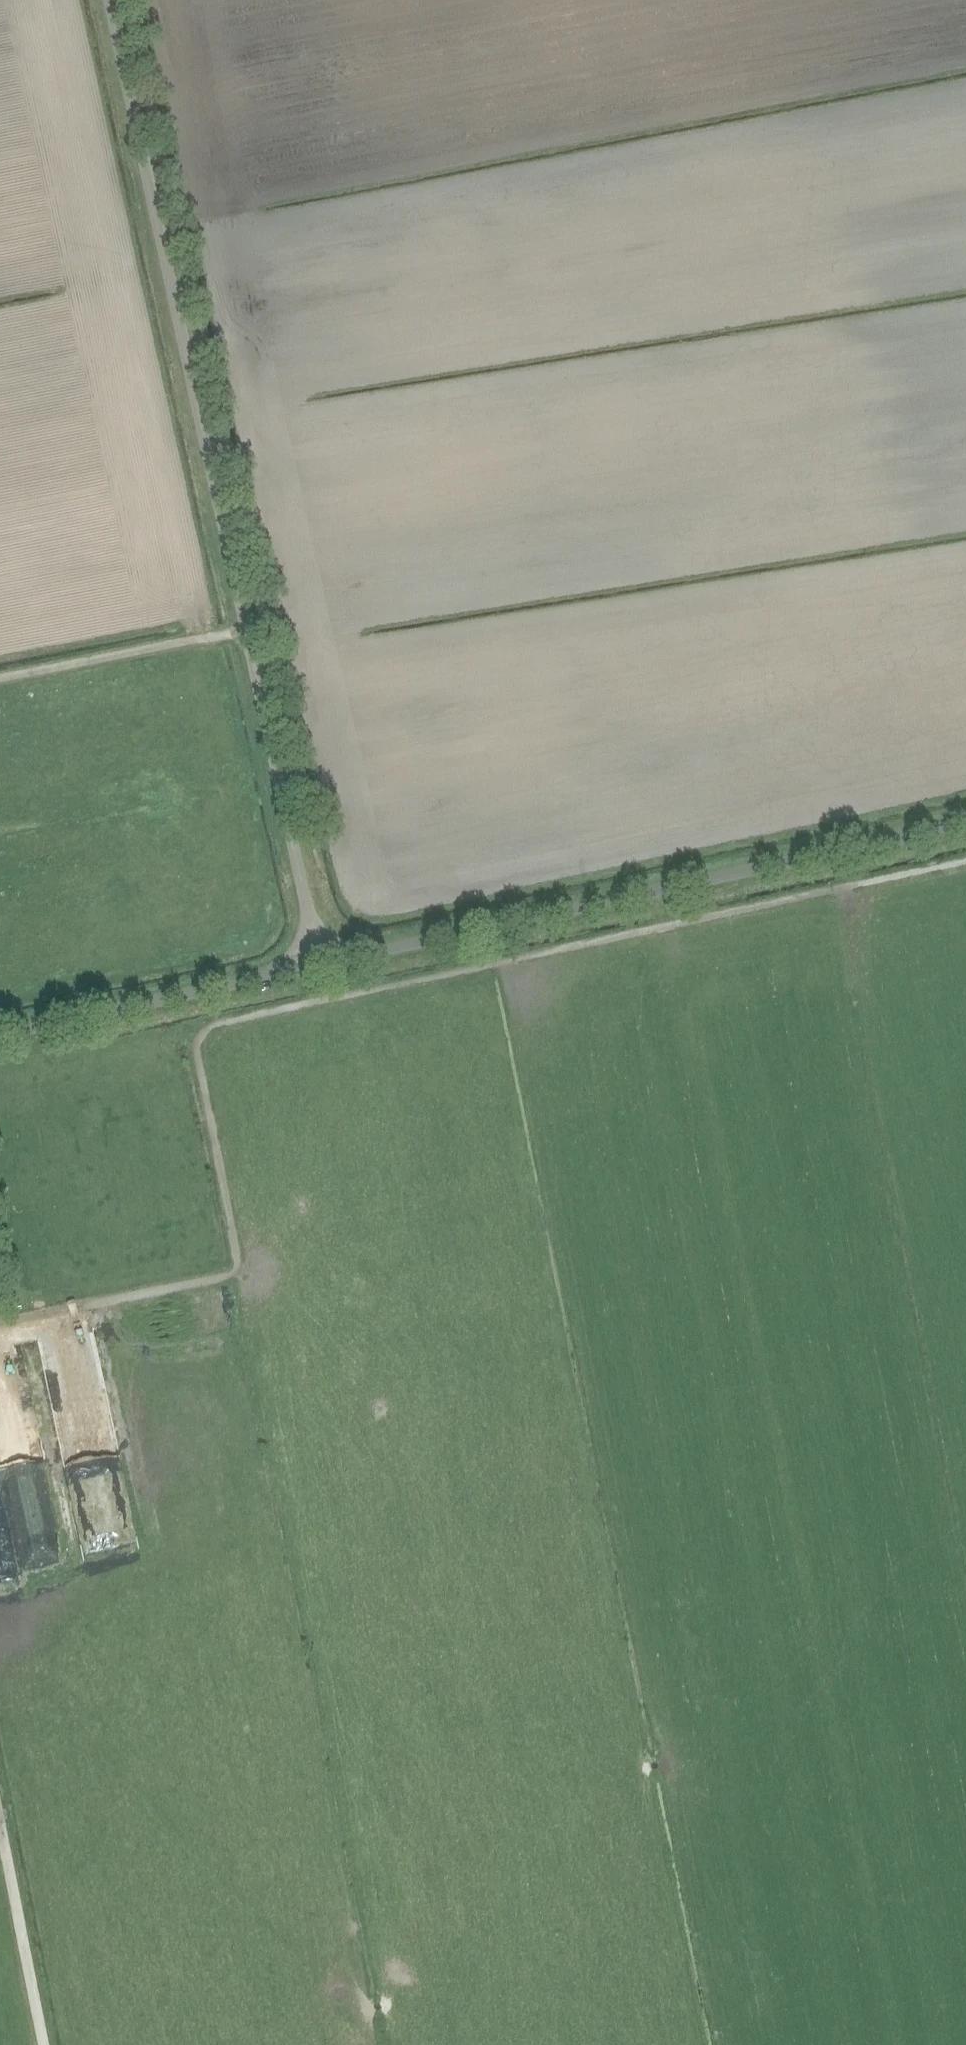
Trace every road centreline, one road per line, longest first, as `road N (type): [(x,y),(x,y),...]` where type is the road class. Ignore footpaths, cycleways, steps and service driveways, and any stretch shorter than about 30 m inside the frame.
road 1 (unclassified): [(323,962),(112,0)]
road 2 (unclassified): [(323,962),(965,822)]
road 3 (unclassified): [(0,1033),(323,962)]

